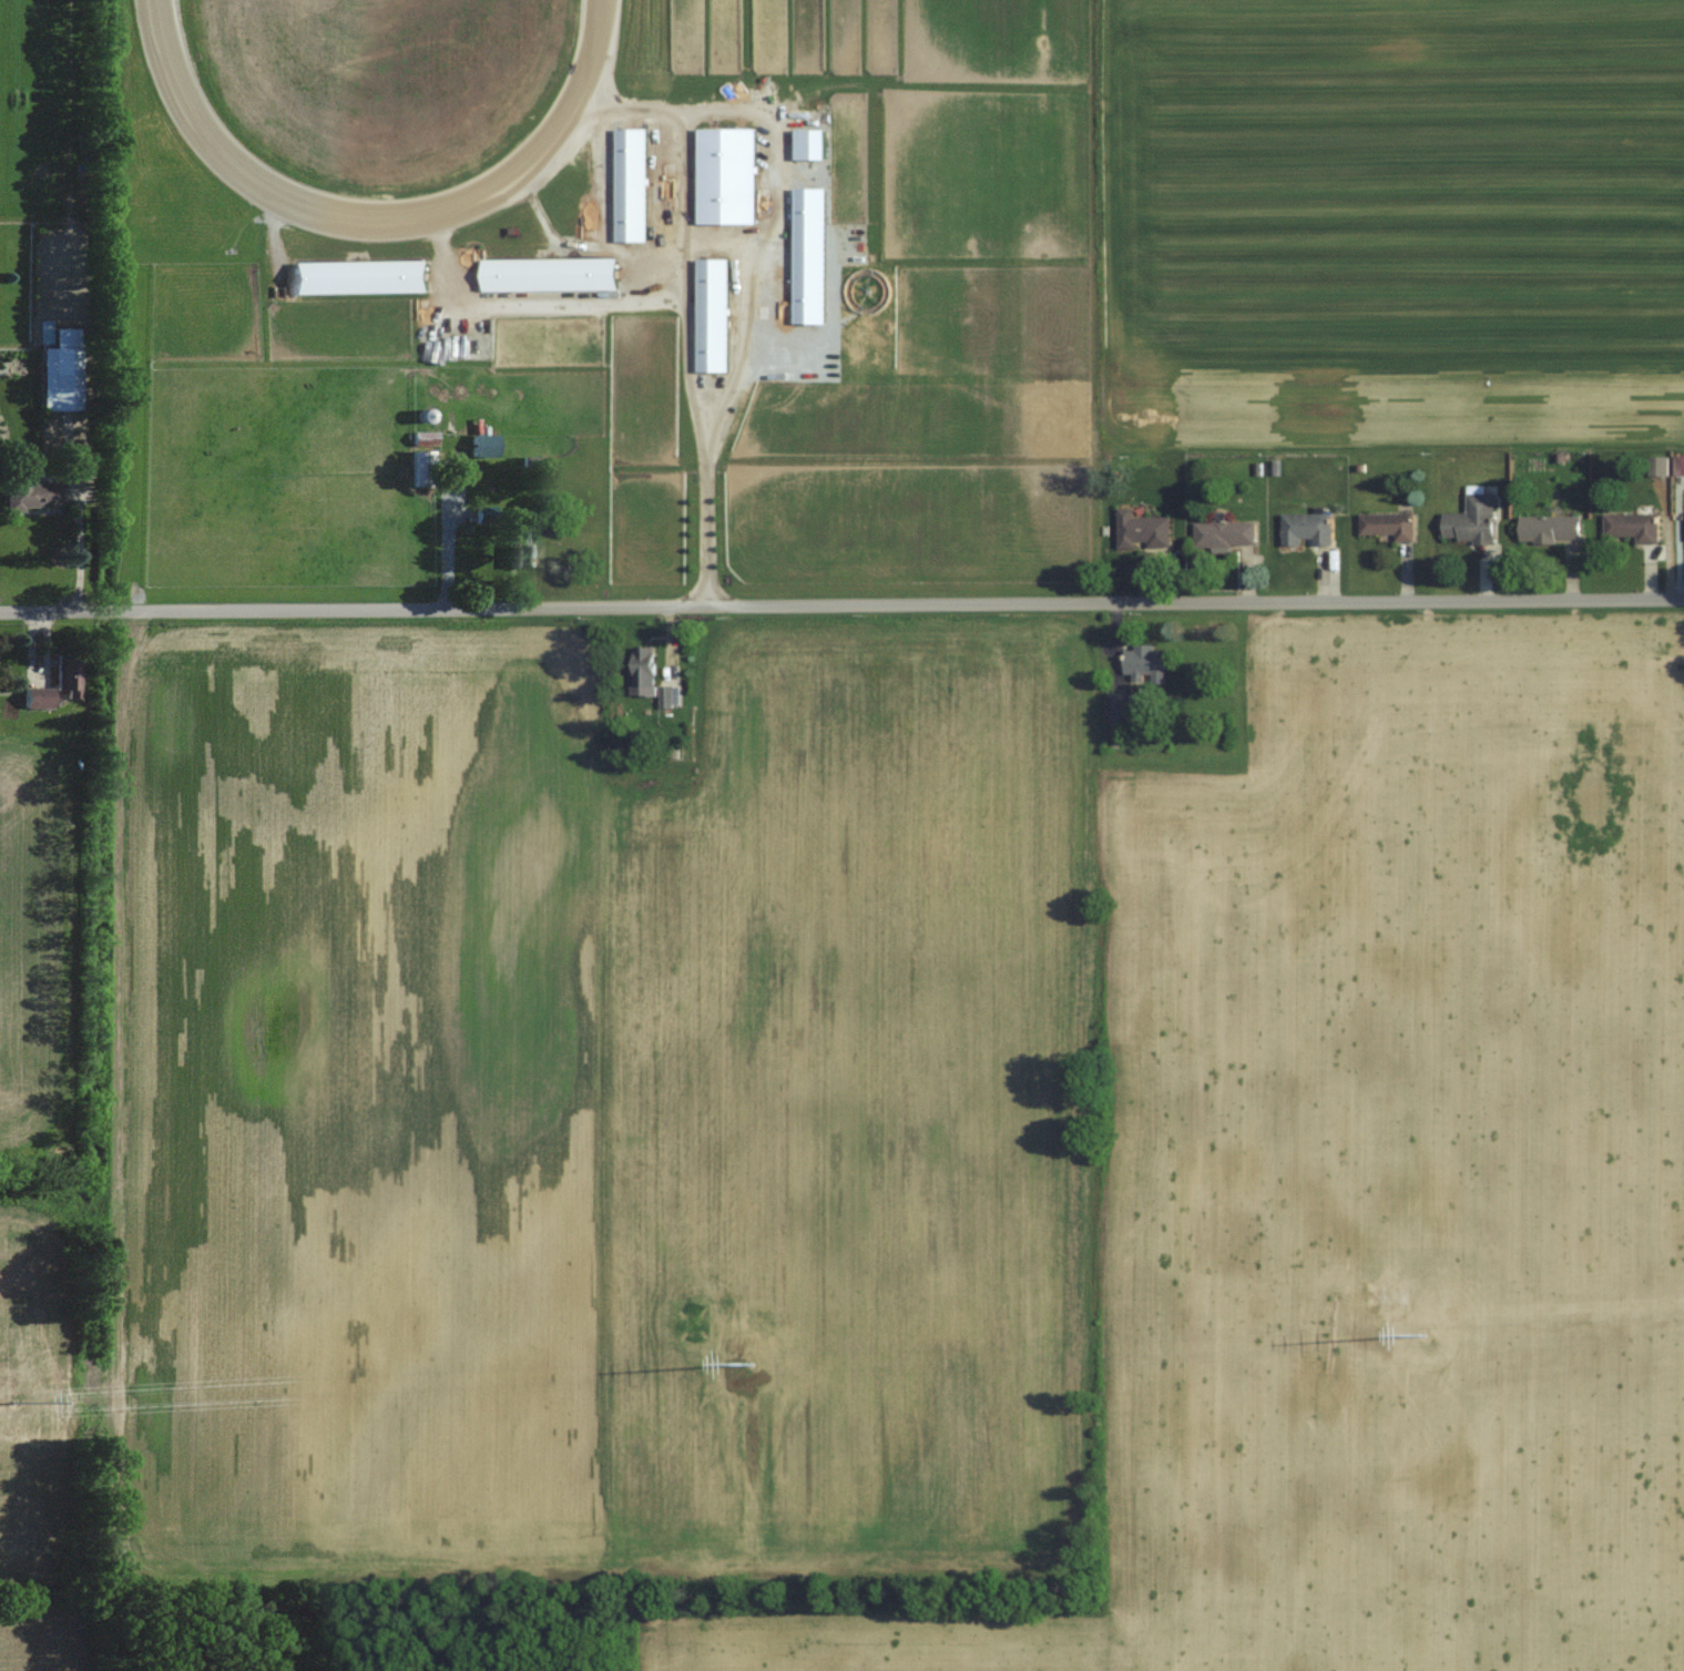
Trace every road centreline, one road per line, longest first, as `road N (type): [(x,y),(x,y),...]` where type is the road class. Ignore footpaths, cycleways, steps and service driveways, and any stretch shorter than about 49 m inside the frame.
road 1 (residential): [(1683,600),(0,613)]

